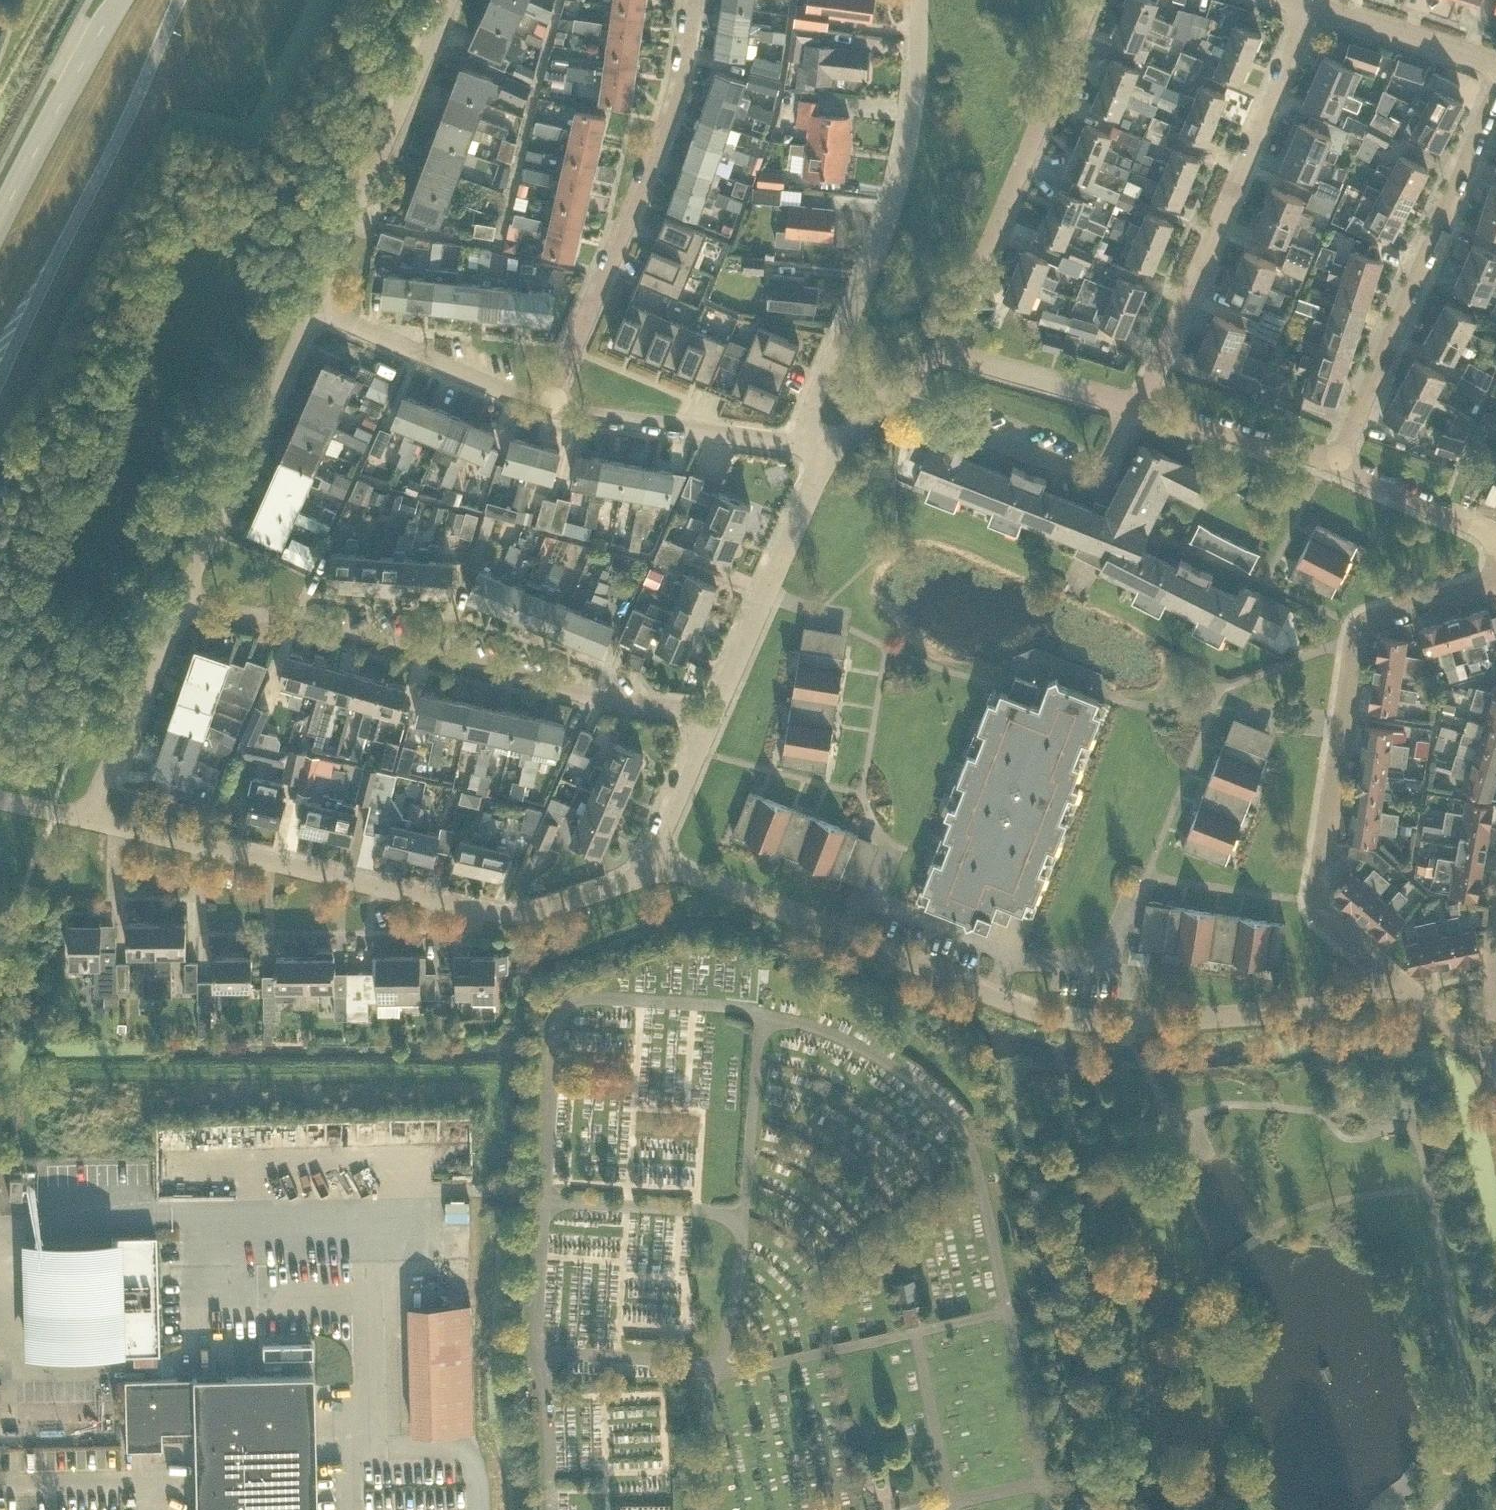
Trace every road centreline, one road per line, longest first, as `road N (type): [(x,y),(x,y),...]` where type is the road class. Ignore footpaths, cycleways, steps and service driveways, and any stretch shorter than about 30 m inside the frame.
road 1 (unclassified): [(652,863),(514,914),(81,819)]
road 2 (unclassified): [(1394,977),(1363,997),(1281,1015),(1127,1024),(1010,1004),(846,939)]
road 3 (residential): [(710,718),(185,593)]
road 4 (residential): [(1394,977),(1312,899),(1355,648),(1364,624),(1486,584),(1495,572)]
road 5 (residential): [(797,438),(858,308),(905,160),(919,0)]
road 6 (residential): [(544,417),(672,120),(696,0)]
road 7 (residential): [(1139,406),(1310,6)]
road 8 (primary): [(0,386),(183,0)]
road 9 (residential): [(1335,468),(1495,87)]
road 10 (residential): [(944,348),(1088,0)]
road 11 (unclassified): [(314,305),(448,0)]
road 12 (unclassified): [(185,593),(314,305)]
road 13 (residential): [(710,718),(832,447)]
road 14 (residential): [(544,417),(314,305)]
road 15 (residential): [(797,438),(544,417)]
road 16 (primary): [(121,0),(0,220)]
road 17 (unclassified): [(81,819),(185,593)]
road 18 (unclassified): [(846,939),(652,863)]
road 19 (residential): [(1335,468),(1139,406)]
road 20 (residential): [(1139,406),(944,348)]
road 21 (residential): [(1007,954),(868,897),(846,939)]
road 22 (unclassified): [(1495,64),(1310,6)]
road 23 (residential): [(1495,538),(1335,468)]
road 24 (residential): [(652,863),(710,718)]
road 25 (residential): [(832,447),(944,348)]
road 26 (unclassified): [(1495,1060),(1394,977)]

